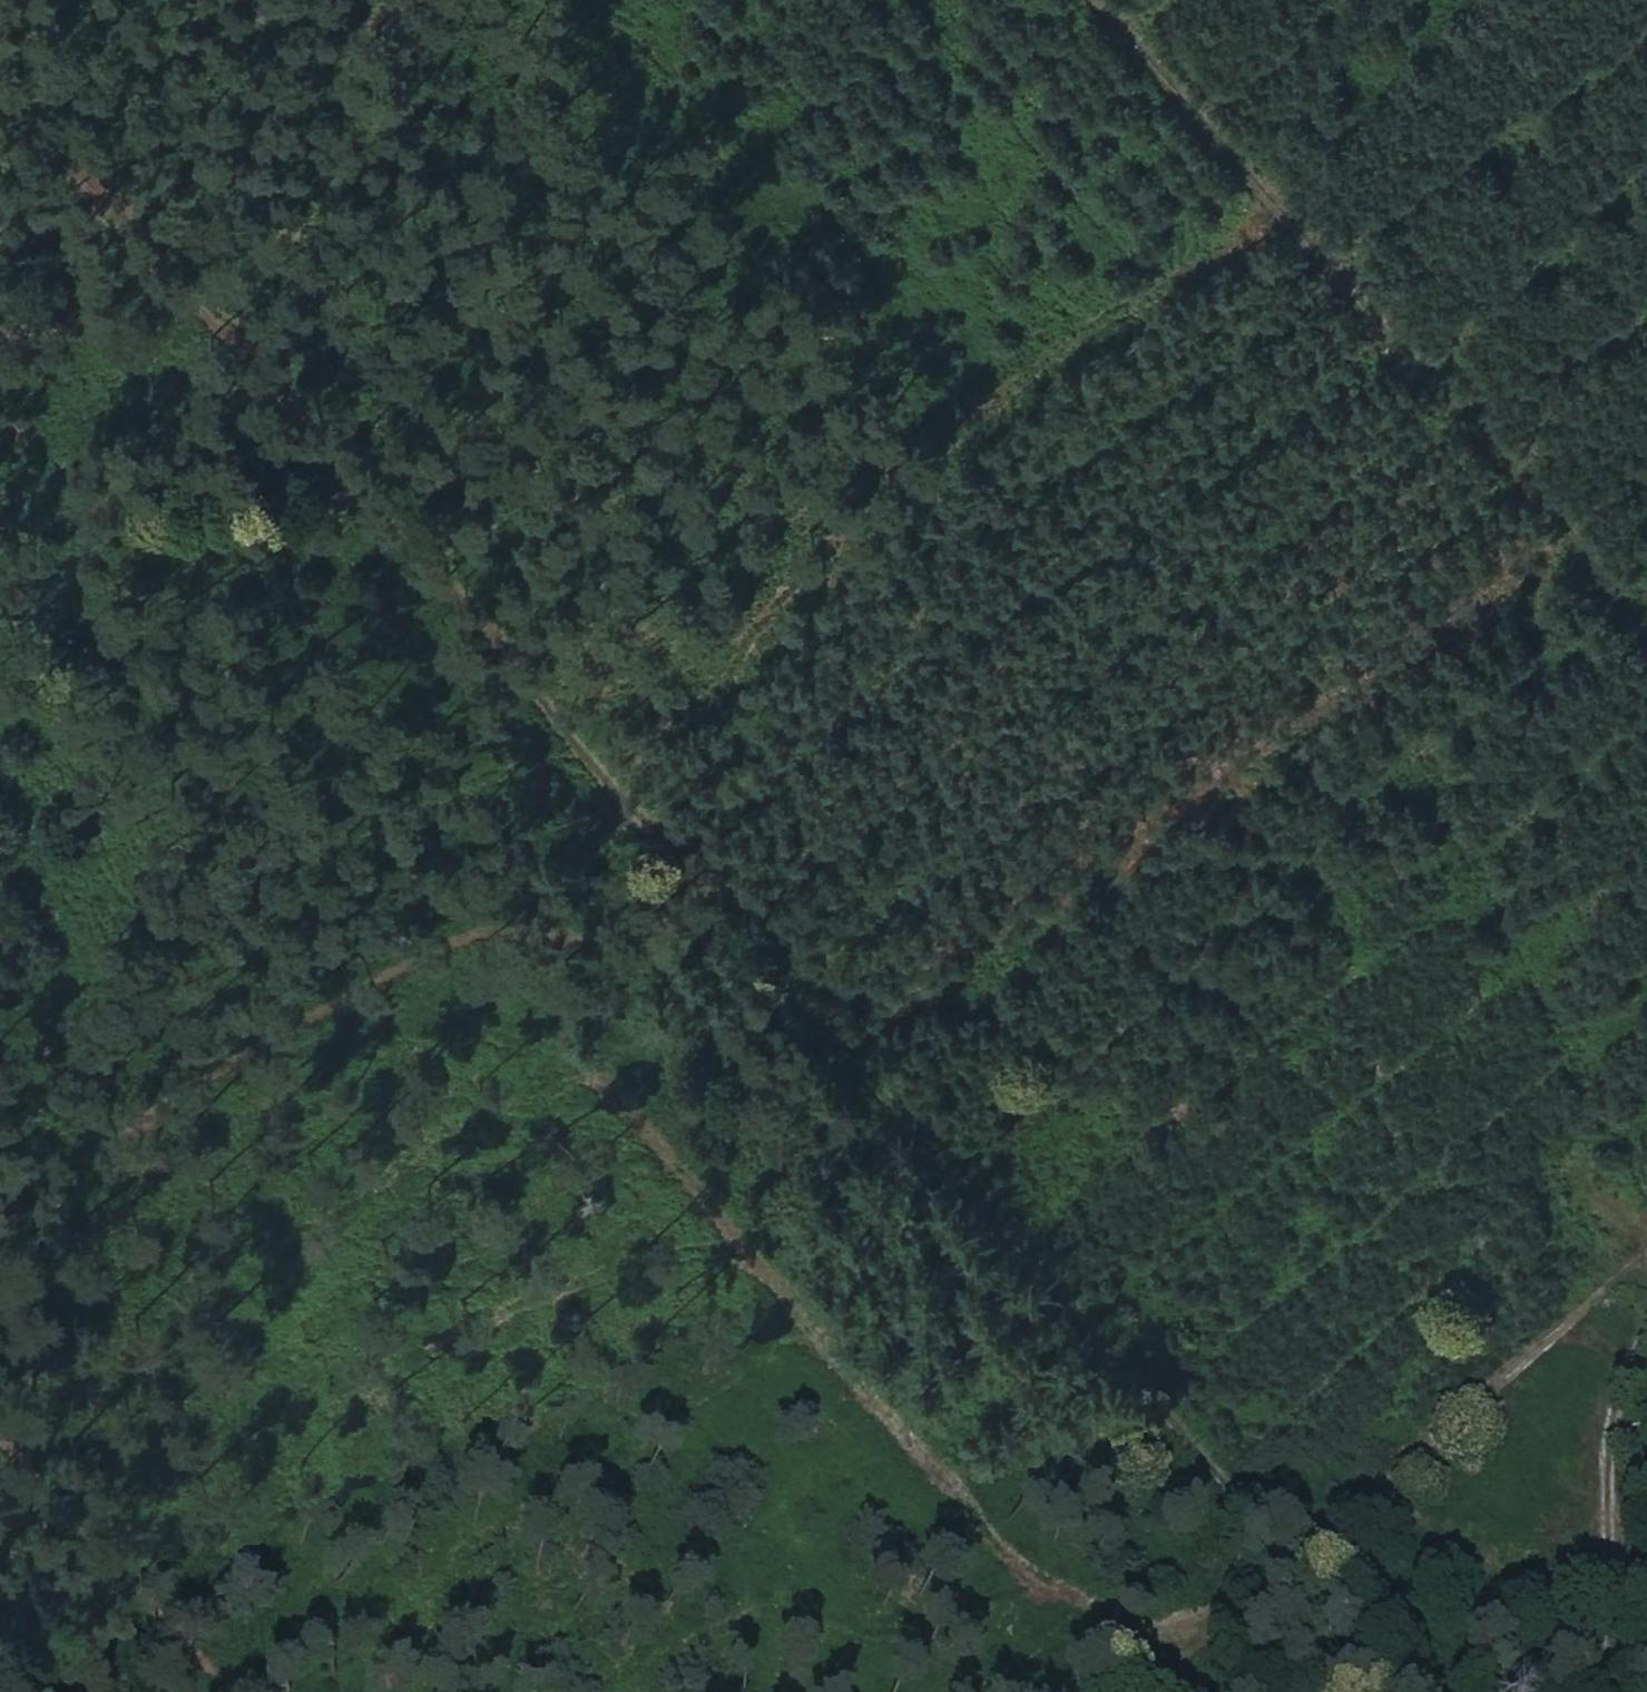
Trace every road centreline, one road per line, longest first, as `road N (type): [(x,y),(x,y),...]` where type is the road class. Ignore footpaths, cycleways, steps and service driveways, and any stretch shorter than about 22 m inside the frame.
road 1 (track): [(1133,1691),(1646,1244)]
road 2 (track): [(1603,1691),(1598,1426),(1625,1321),(1646,1285)]
road 3 (track): [(226,1691),(0,1428)]

